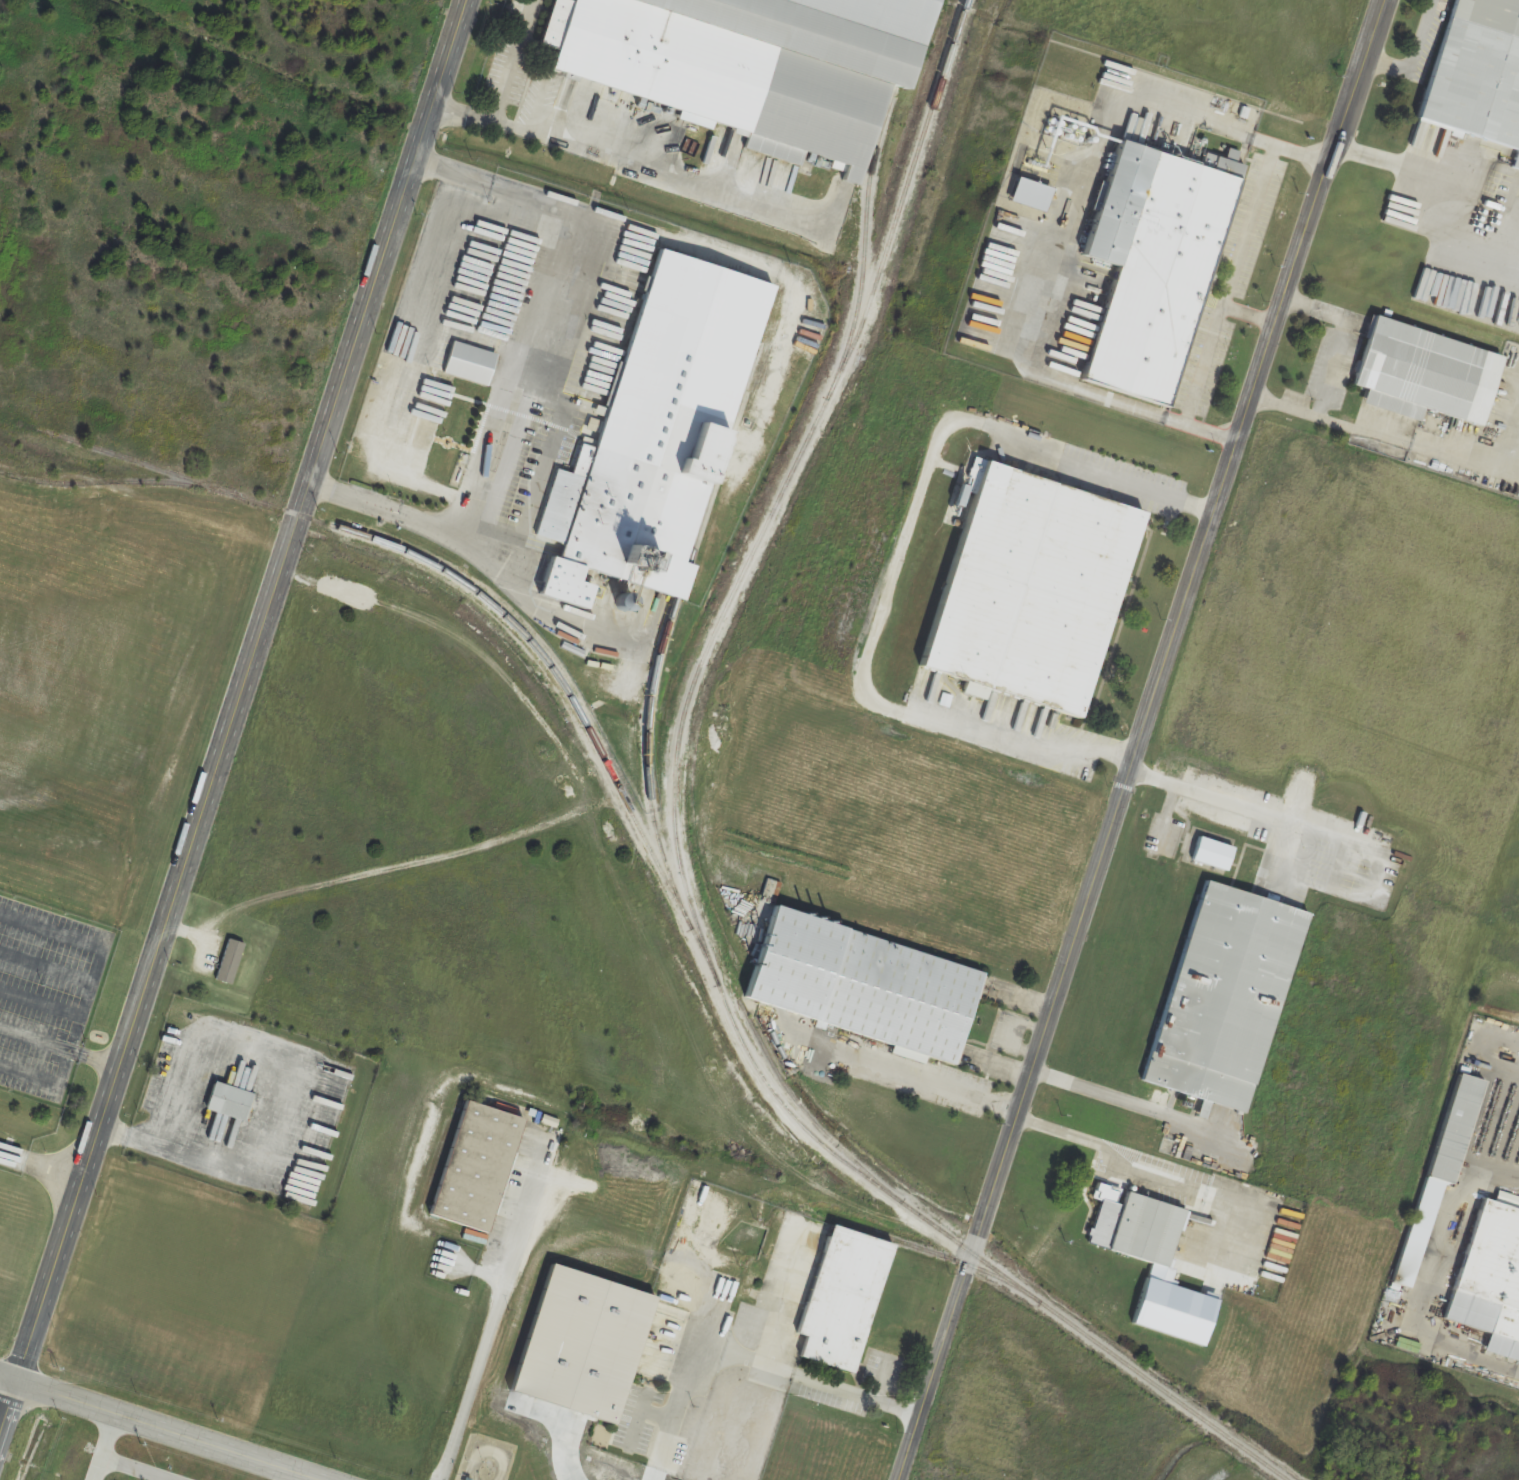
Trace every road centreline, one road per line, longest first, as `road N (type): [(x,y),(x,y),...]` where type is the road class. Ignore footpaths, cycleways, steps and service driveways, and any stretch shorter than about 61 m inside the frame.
road 1 (residential): [(1386,0),(902,1479)]
road 2 (residential): [(0,1432),(466,0)]
road 3 (secondary): [(316,1479),(0,1375)]

